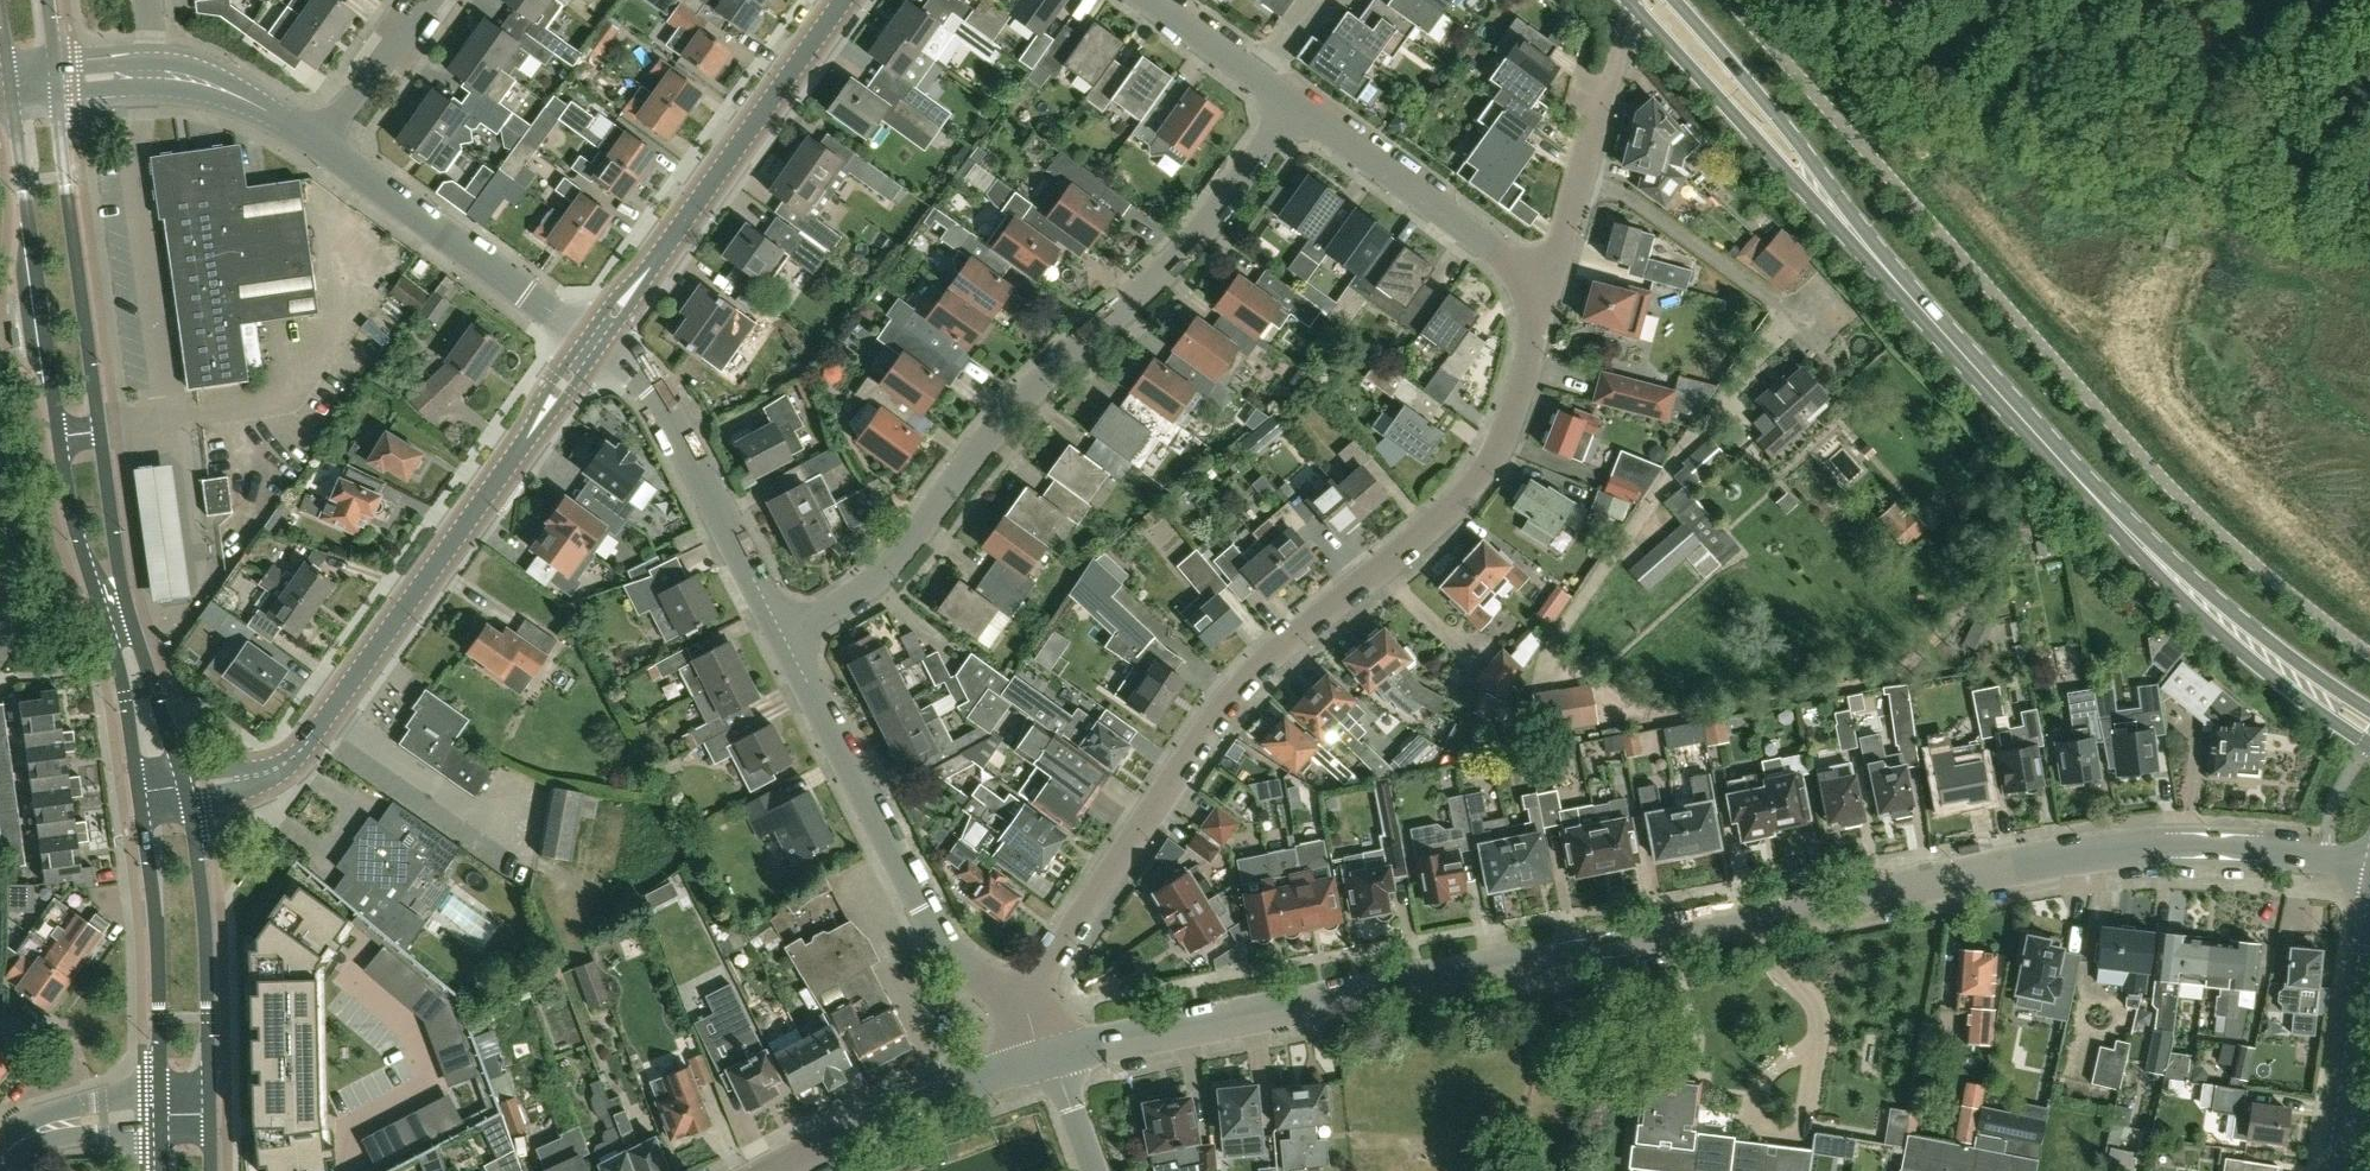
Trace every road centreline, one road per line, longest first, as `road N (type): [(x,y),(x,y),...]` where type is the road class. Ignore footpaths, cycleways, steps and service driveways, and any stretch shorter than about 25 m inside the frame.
road 1 (residential): [(1052,1055),(2113,851),(2194,849),(2369,873)]
road 2 (residential): [(1022,1002),(1240,687),(1472,485),(1503,439),(1547,286)]
road 3 (residential): [(780,637),(879,575),(1004,420),(1188,248),(1295,106)]
road 4 (primary): [(2369,729),(2206,611),(1887,274)]
road 5 (secondary): [(184,789),(259,778),(290,760),(591,340)]
road 6 (residential): [(1022,1002),(946,946),(780,637)]
road 7 (secondary): [(591,340),(838,0)]
road 8 (primary): [(1630,2),(1887,274)]
road 9 (residential): [(780,637),(651,393),(591,340)]
road 10 (secondary): [(12,87),(59,438)]
road 11 (secondary): [(101,431),(55,82)]
road 12 (primary): [(1887,274),(1810,158),(1673,0)]
road 13 (residential): [(591,340),(324,145)]
road 14 (residential): [(1547,286),(1295,106)]
road 15 (residential): [(777,1170),(1052,1055)]
road 16 (secondary): [(209,1081),(206,946),(184,789)]
road 17 (secondary): [(141,795),(155,923),(160,1085)]
road 18 (tertiary): [(2336,1170),(2369,934)]
road 19 (secondary): [(59,438),(68,506),(110,629)]
road 20 (secondary): [(132,623),(101,431)]
road 21 (residential): [(324,145),(225,89),(147,74)]
road 22 (residential): [(1547,286),(1602,109)]
road 23 (residential): [(324,145),(428,0)]
road 24 (secondary): [(184,789),(132,623)]
road 25 (tertiary): [(160,1085),(51,1114),(7,1152)]
road 26 (secondary): [(110,629),(141,795)]
road 27 (tertiary): [(7,1152),(93,1134),(160,1132)]
road 28 (residential): [(1253,76),(1149,0)]
road 29 (residential): [(1094,1170),(1052,1055)]

